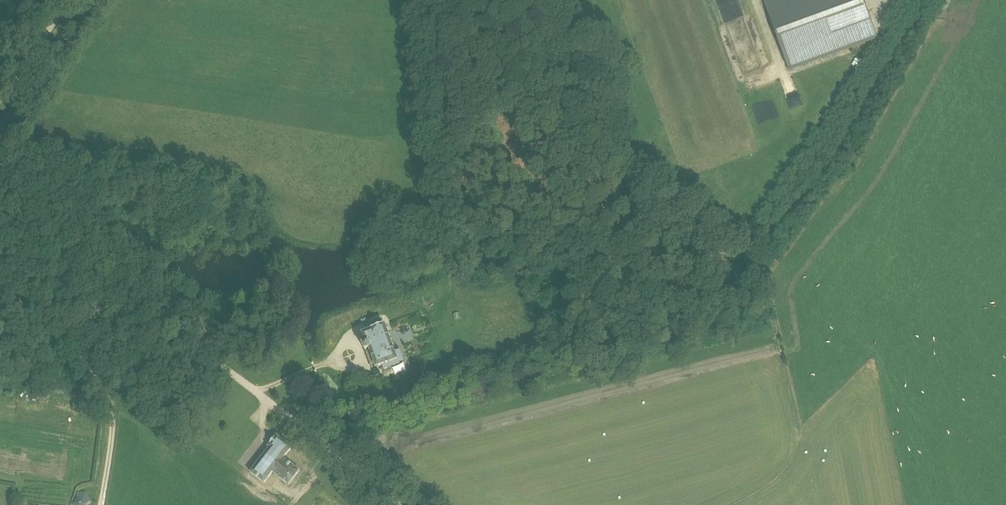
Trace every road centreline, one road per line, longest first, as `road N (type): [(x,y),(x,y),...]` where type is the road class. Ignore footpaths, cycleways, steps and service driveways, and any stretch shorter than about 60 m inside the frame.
road 1 (track): [(733,504),(782,475),(797,446),(757,254),(854,123),(917,0)]
road 2 (track): [(401,504),(186,339),(67,328)]
road 3 (track): [(67,328),(110,404),(101,504)]
road 4 (track): [(67,0),(0,102)]

